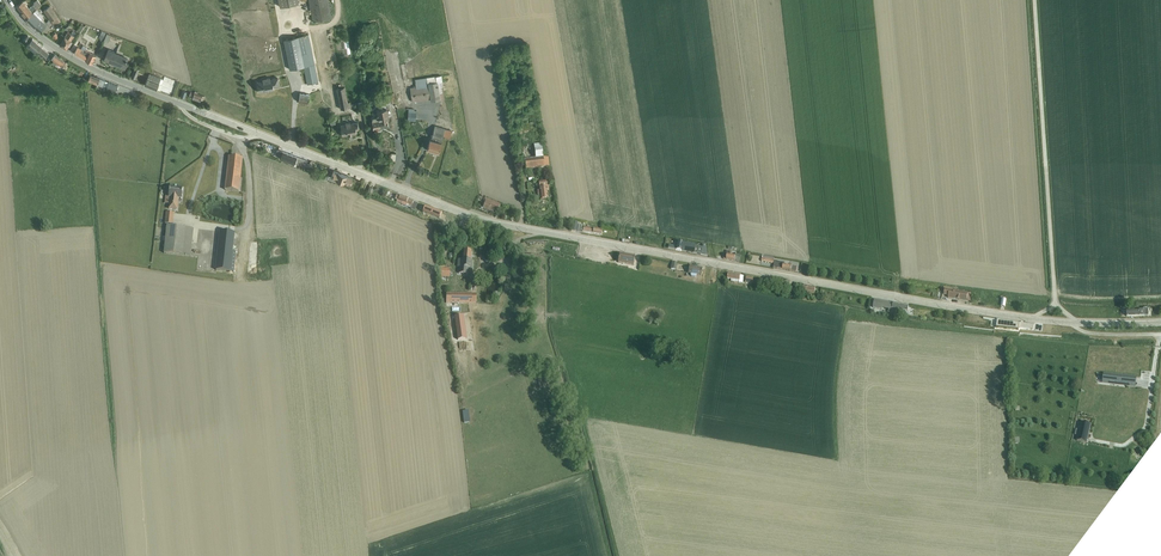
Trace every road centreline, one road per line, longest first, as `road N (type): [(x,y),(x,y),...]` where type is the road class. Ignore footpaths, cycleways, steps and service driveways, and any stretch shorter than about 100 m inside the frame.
road 1 (residential): [(1033,319),(490,222),(87,66),(31,28),(8,0)]
road 2 (unclassified): [(1035,0),(1055,306)]

